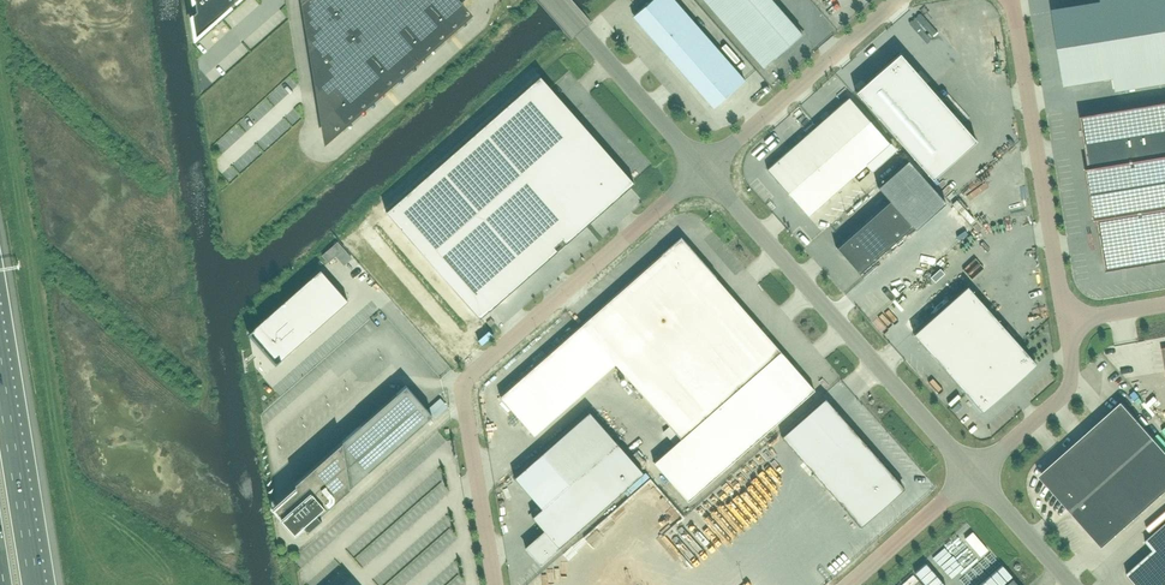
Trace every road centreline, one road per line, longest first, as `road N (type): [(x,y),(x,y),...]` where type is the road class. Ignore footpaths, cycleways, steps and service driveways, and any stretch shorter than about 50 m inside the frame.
road 1 (unclassified): [(497,584),(464,384),(705,170)]
road 2 (unclassified): [(976,477),(705,170)]
road 3 (unclassified): [(1067,320),(1012,0)]
road 4 (unclassified): [(705,170),(900,0)]
road 5 (unclassified): [(705,170),(555,0)]
road 6 (motorway): [(34,584),(0,373)]
road 7 (unclassified): [(976,477),(1067,394),(1074,368),(1067,320)]
road 8 (unclassified): [(853,584),(976,477)]
road 9 (unclassified): [(1073,584),(976,477)]

